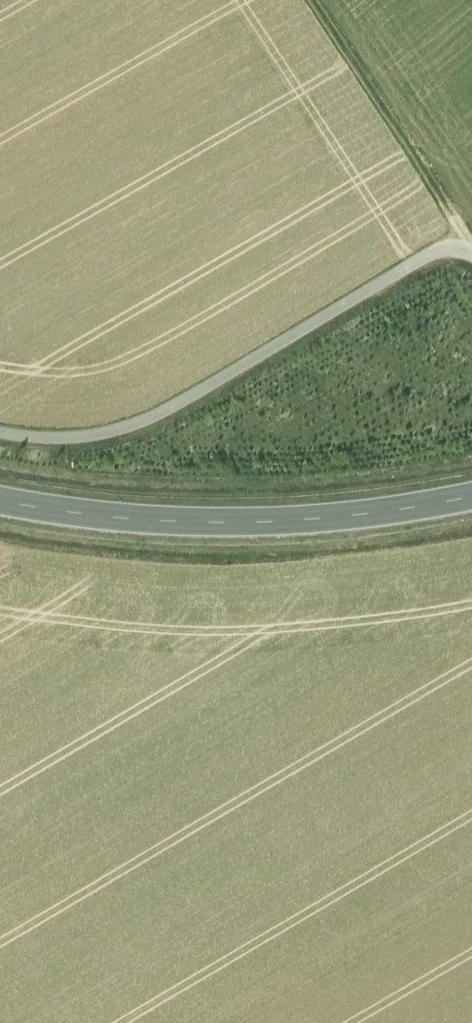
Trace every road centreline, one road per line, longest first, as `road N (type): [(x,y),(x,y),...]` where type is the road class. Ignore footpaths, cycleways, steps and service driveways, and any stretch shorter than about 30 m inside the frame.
road 1 (track): [(0,429),(49,439),(126,428),(428,255),(471,252)]
road 2 (secondary): [(0,494),(88,515),(275,520),(471,497)]
road 3 (track): [(308,0),(468,249)]

